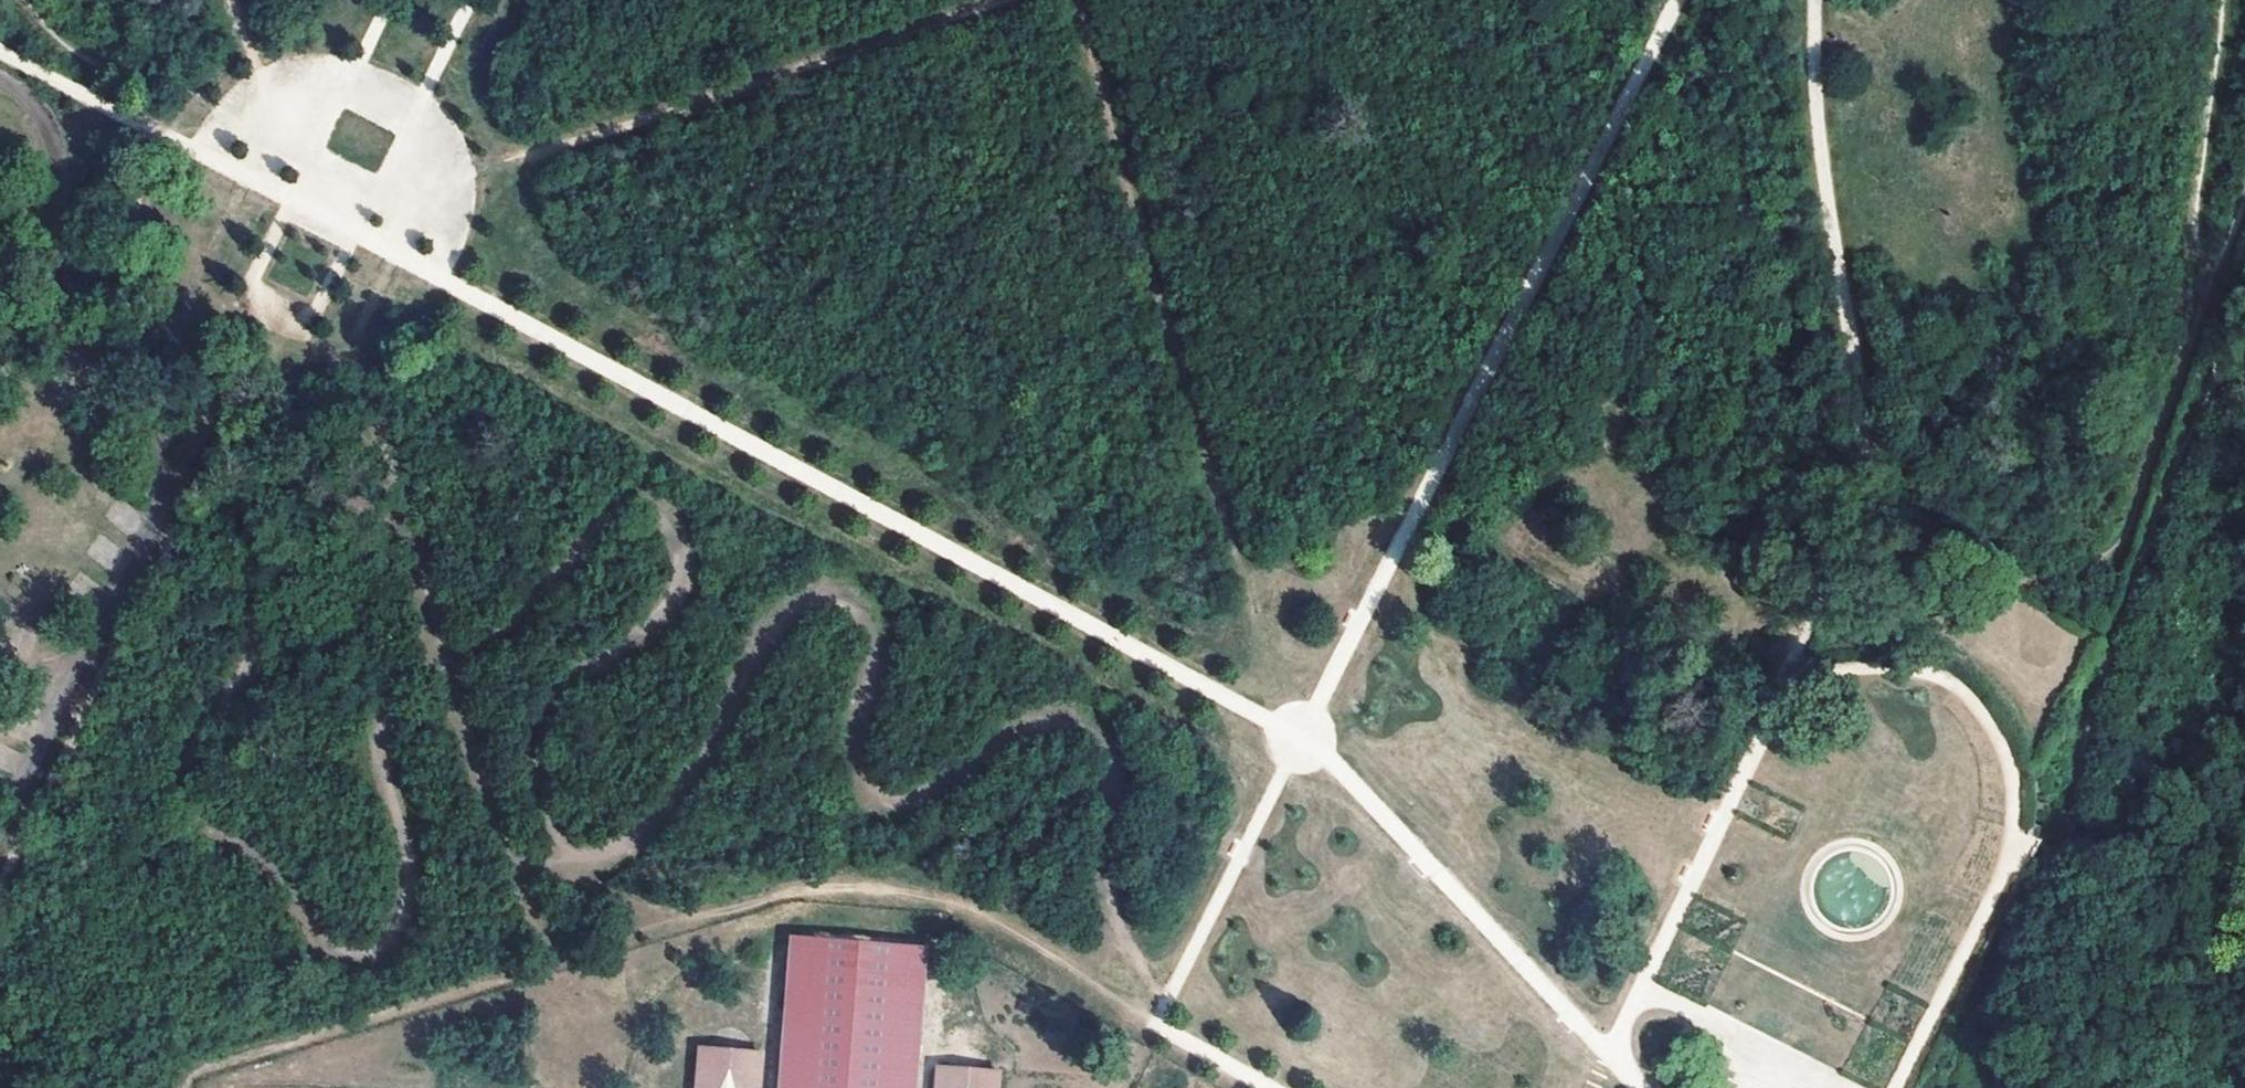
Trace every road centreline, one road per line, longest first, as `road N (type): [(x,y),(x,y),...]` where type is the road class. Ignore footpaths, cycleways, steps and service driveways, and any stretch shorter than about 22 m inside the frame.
road 1 (track): [(0,49),(1300,739)]
road 2 (track): [(1155,1023),(988,918),(950,902),(877,889),(793,892),(551,961),(494,828),(348,351),(314,334)]
road 3 (track): [(1608,1054),(1865,497),(1866,439),(1815,94),(1816,0)]
road 4 (track): [(1300,739),(1677,0)]
road 5 (track): [(1068,0),(1291,734)]
road 6 (track): [(0,887),(275,332)]
road 7 (track): [(1998,1087),(2078,799),(2099,680),(2165,493)]
road 8 (track): [(1892,1087),(1998,880),(2010,777),(1979,709),(1938,676),(1882,667),(1789,672)]
road 9 (track): [(1643,1087),(1329,759),(1300,739)]
road 10 (track): [(1534,282),(1865,487)]
road 11 (track): [(2191,323),(2220,0)]
road 12 (track): [(1155,1023),(1300,739)]
road 13 (track): [(1640,988),(1834,1087)]
road 14 (track): [(2191,323),(2244,175)]
road 15 (track): [(1269,1087),(1155,1023)]

